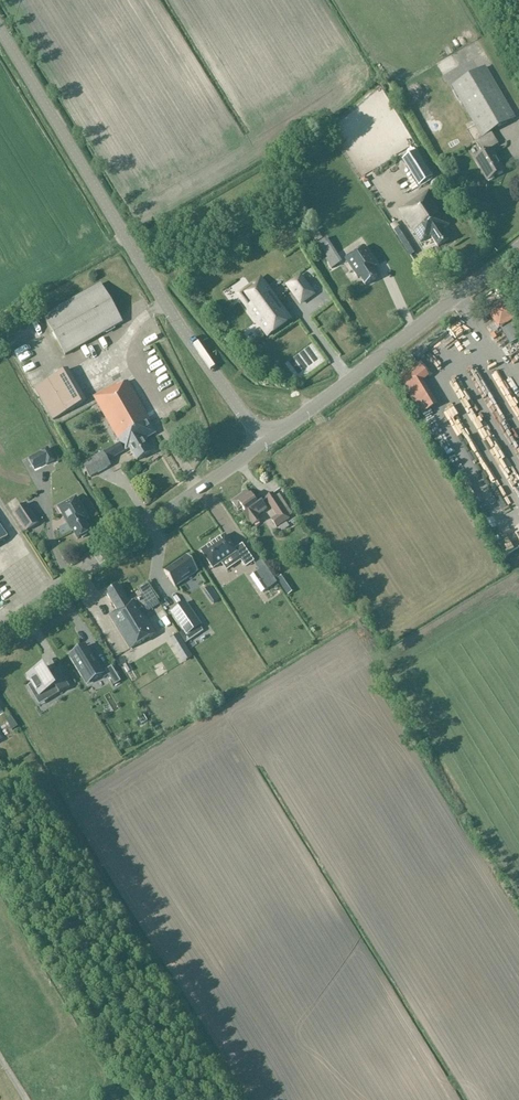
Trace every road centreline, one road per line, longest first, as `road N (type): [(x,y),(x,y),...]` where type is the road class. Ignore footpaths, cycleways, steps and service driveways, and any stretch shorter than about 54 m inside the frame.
road 1 (tertiary): [(263,443),(166,307),(0,33)]
road 2 (tertiary): [(263,443),(0,633)]
road 3 (tertiary): [(263,443),(518,249)]

